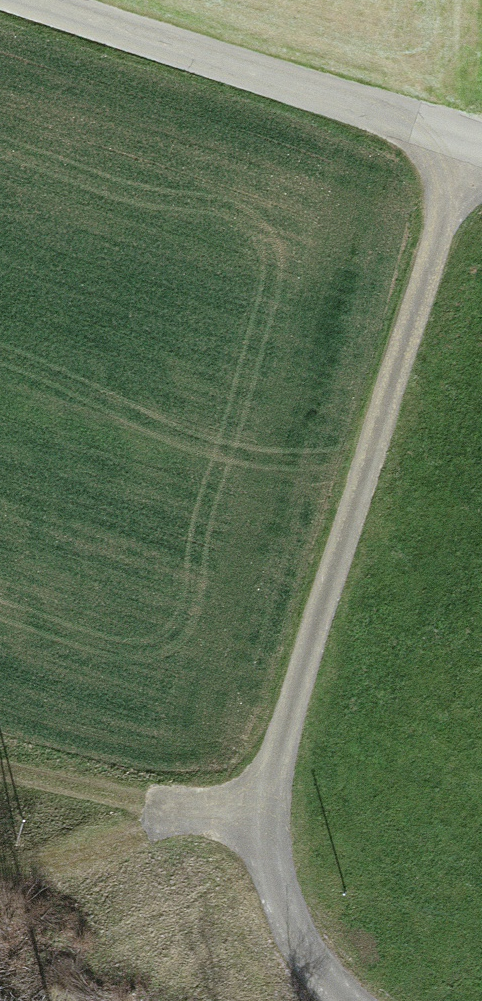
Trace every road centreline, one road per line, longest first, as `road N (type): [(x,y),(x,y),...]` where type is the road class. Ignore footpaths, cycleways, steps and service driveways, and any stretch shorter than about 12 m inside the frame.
road 1 (track): [(349,1000),(321,972),(285,905),(273,816),(277,772),(310,641),(471,140)]
road 2 (unclassified): [(481,144),(29,0)]
road 3 (track): [(273,816),(0,774)]

